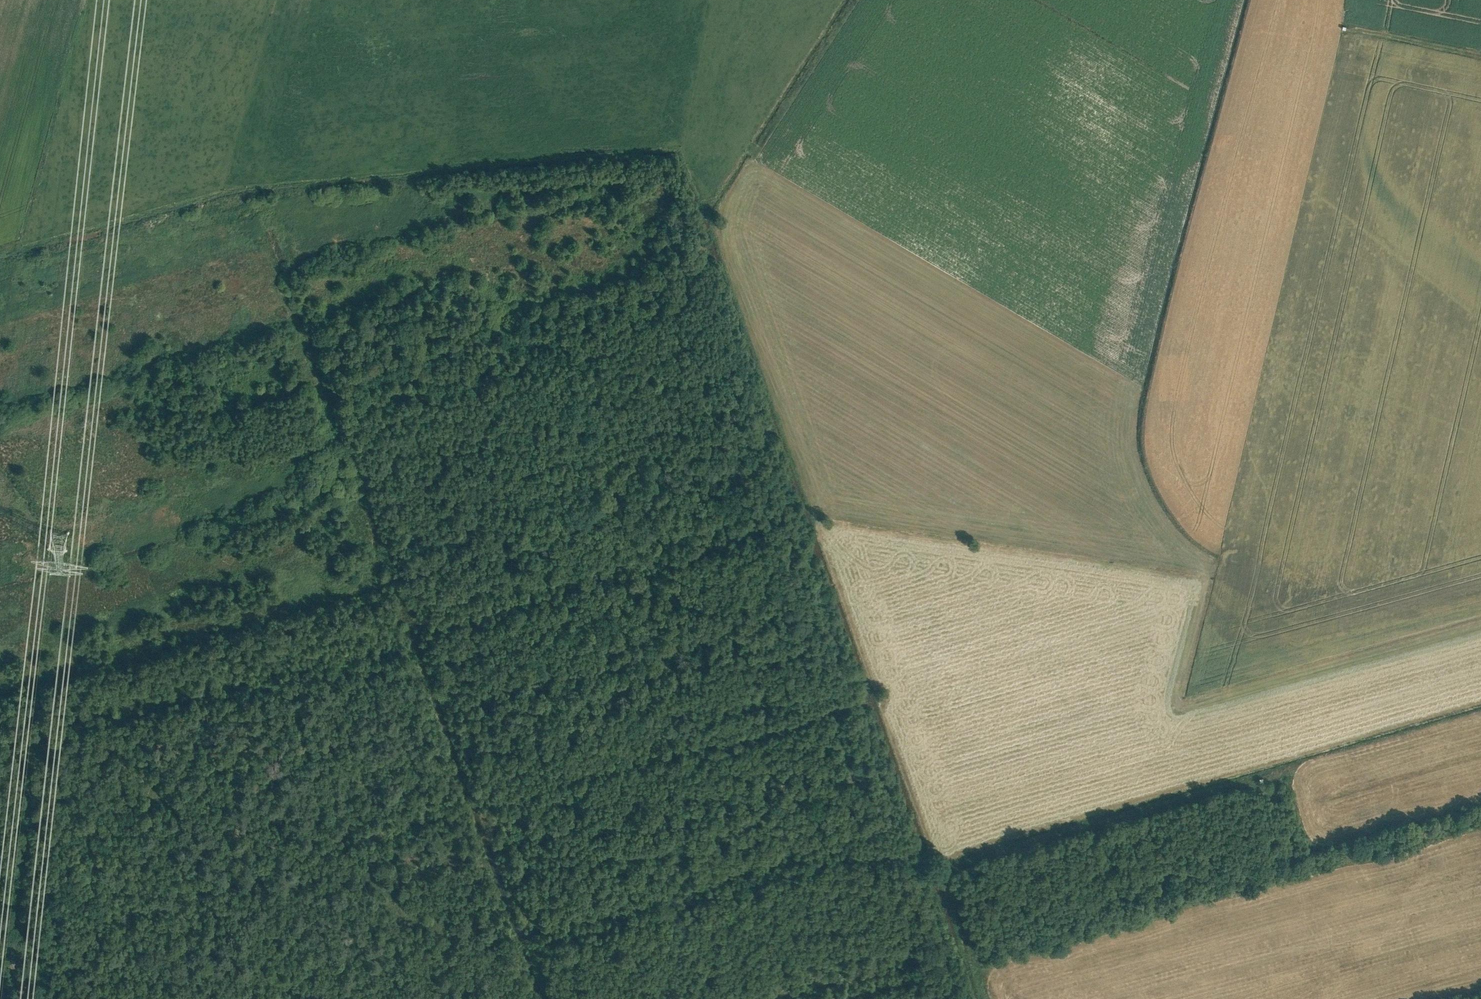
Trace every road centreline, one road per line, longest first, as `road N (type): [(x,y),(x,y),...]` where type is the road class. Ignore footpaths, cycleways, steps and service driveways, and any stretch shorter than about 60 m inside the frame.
road 1 (track): [(1234,0),(1143,334)]

